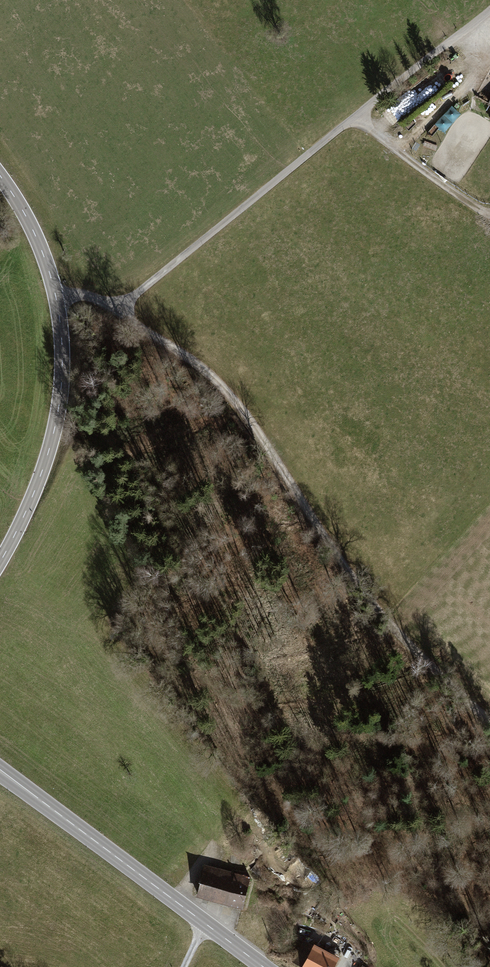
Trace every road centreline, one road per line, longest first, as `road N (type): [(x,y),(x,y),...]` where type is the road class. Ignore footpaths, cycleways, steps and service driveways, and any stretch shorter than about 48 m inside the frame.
road 1 (track): [(120,308),(206,376),(348,576),(489,730)]
road 2 (residential): [(489,19),(120,308)]
road 3 (tertiary): [(262,966),(0,772)]
road 4 (tertiary): [(56,296),(64,355),(51,448),(0,563)]
road 5 (track): [(489,219),(356,119)]
road 6 (tertiary): [(0,178),(38,241),(56,296)]

